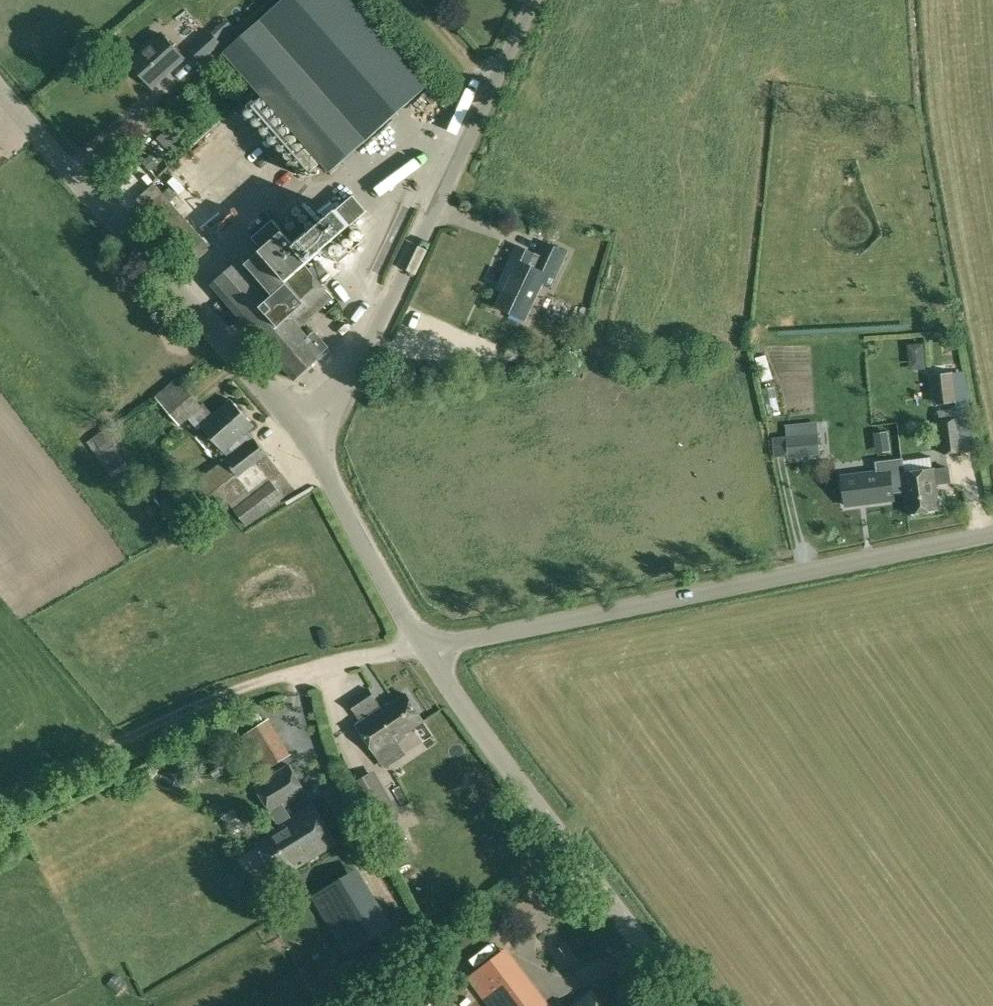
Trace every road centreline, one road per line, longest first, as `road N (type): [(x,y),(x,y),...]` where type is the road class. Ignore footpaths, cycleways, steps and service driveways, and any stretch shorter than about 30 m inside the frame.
road 1 (unclassified): [(423,648),(992,533)]
road 2 (unclassified): [(303,427),(373,339),(533,0)]
road 3 (track): [(0,802),(275,678),(423,648)]
road 4 (unclassified): [(303,427),(0,93)]
road 5 (unclassified): [(688,1005),(423,648)]
road 6 (unclassified): [(423,648),(303,427)]

